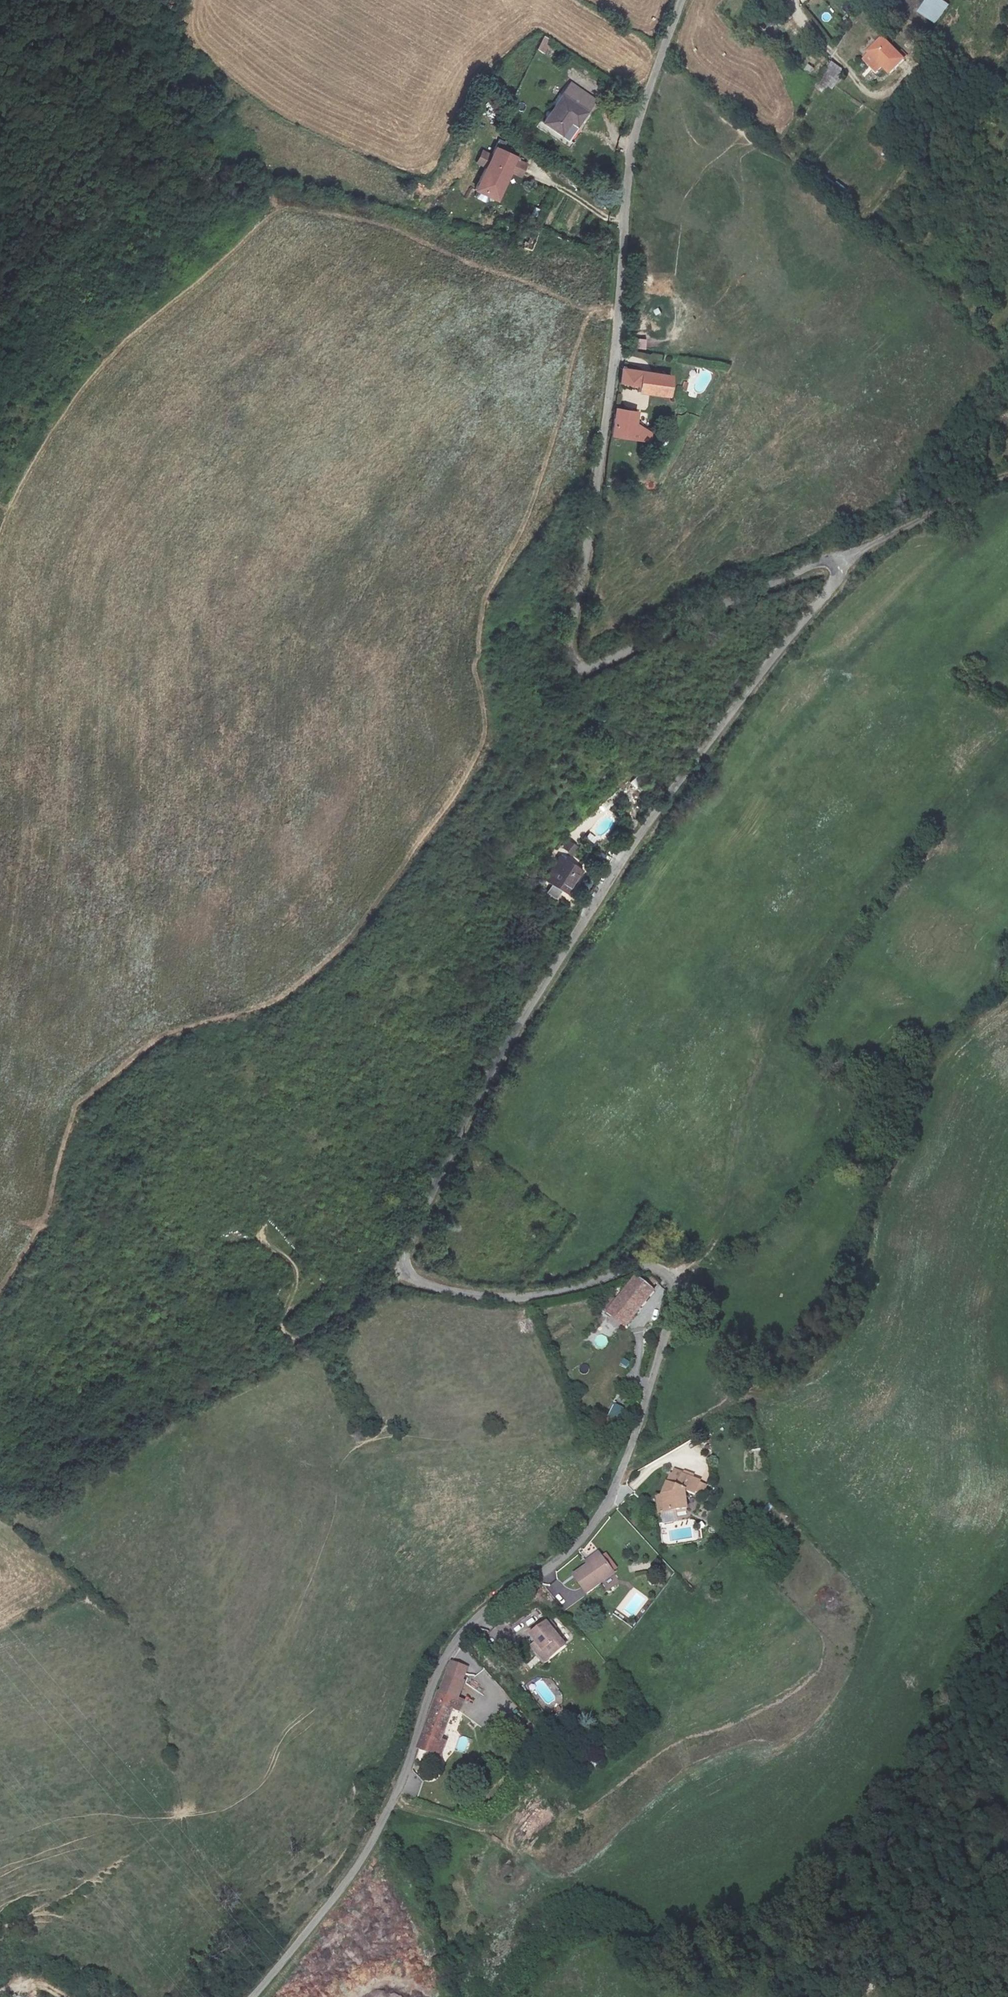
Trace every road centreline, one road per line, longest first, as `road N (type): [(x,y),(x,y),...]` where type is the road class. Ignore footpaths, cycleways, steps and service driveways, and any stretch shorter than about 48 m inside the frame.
road 1 (unclassified): [(682,0),(630,158),(615,353),(568,664),(579,672),(824,559),(838,562),(838,577),(610,879),(470,1109),(406,1249),(407,1268),(420,1282),(463,1293),(532,1297),(645,1265),(670,1278),(673,1296),(646,1402),(606,1506),(567,1553),(458,1639),(367,1851),(250,1996)]

